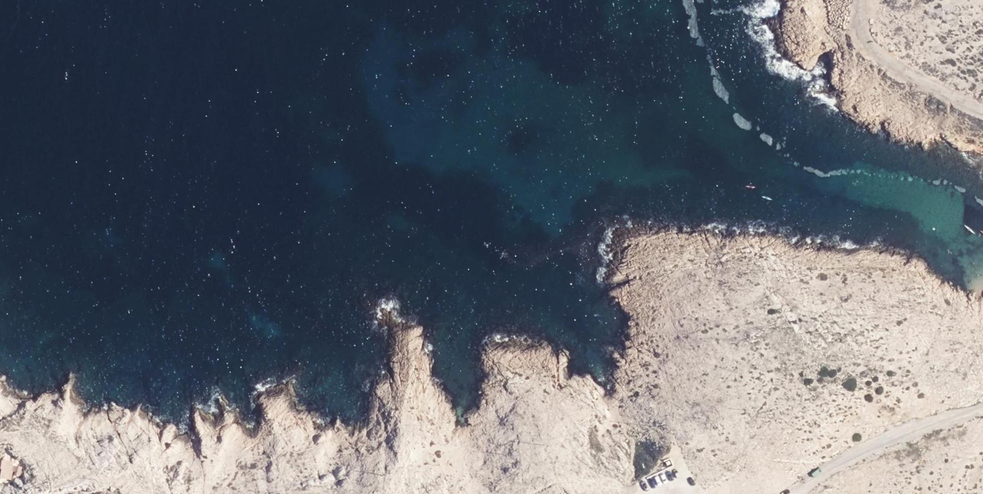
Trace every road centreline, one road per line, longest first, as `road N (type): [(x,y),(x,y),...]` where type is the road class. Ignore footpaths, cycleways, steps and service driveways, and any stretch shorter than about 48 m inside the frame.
road 1 (track): [(982,408),(885,441),(797,493)]
road 2 (track): [(862,0),(863,30),(877,53),(982,111)]

